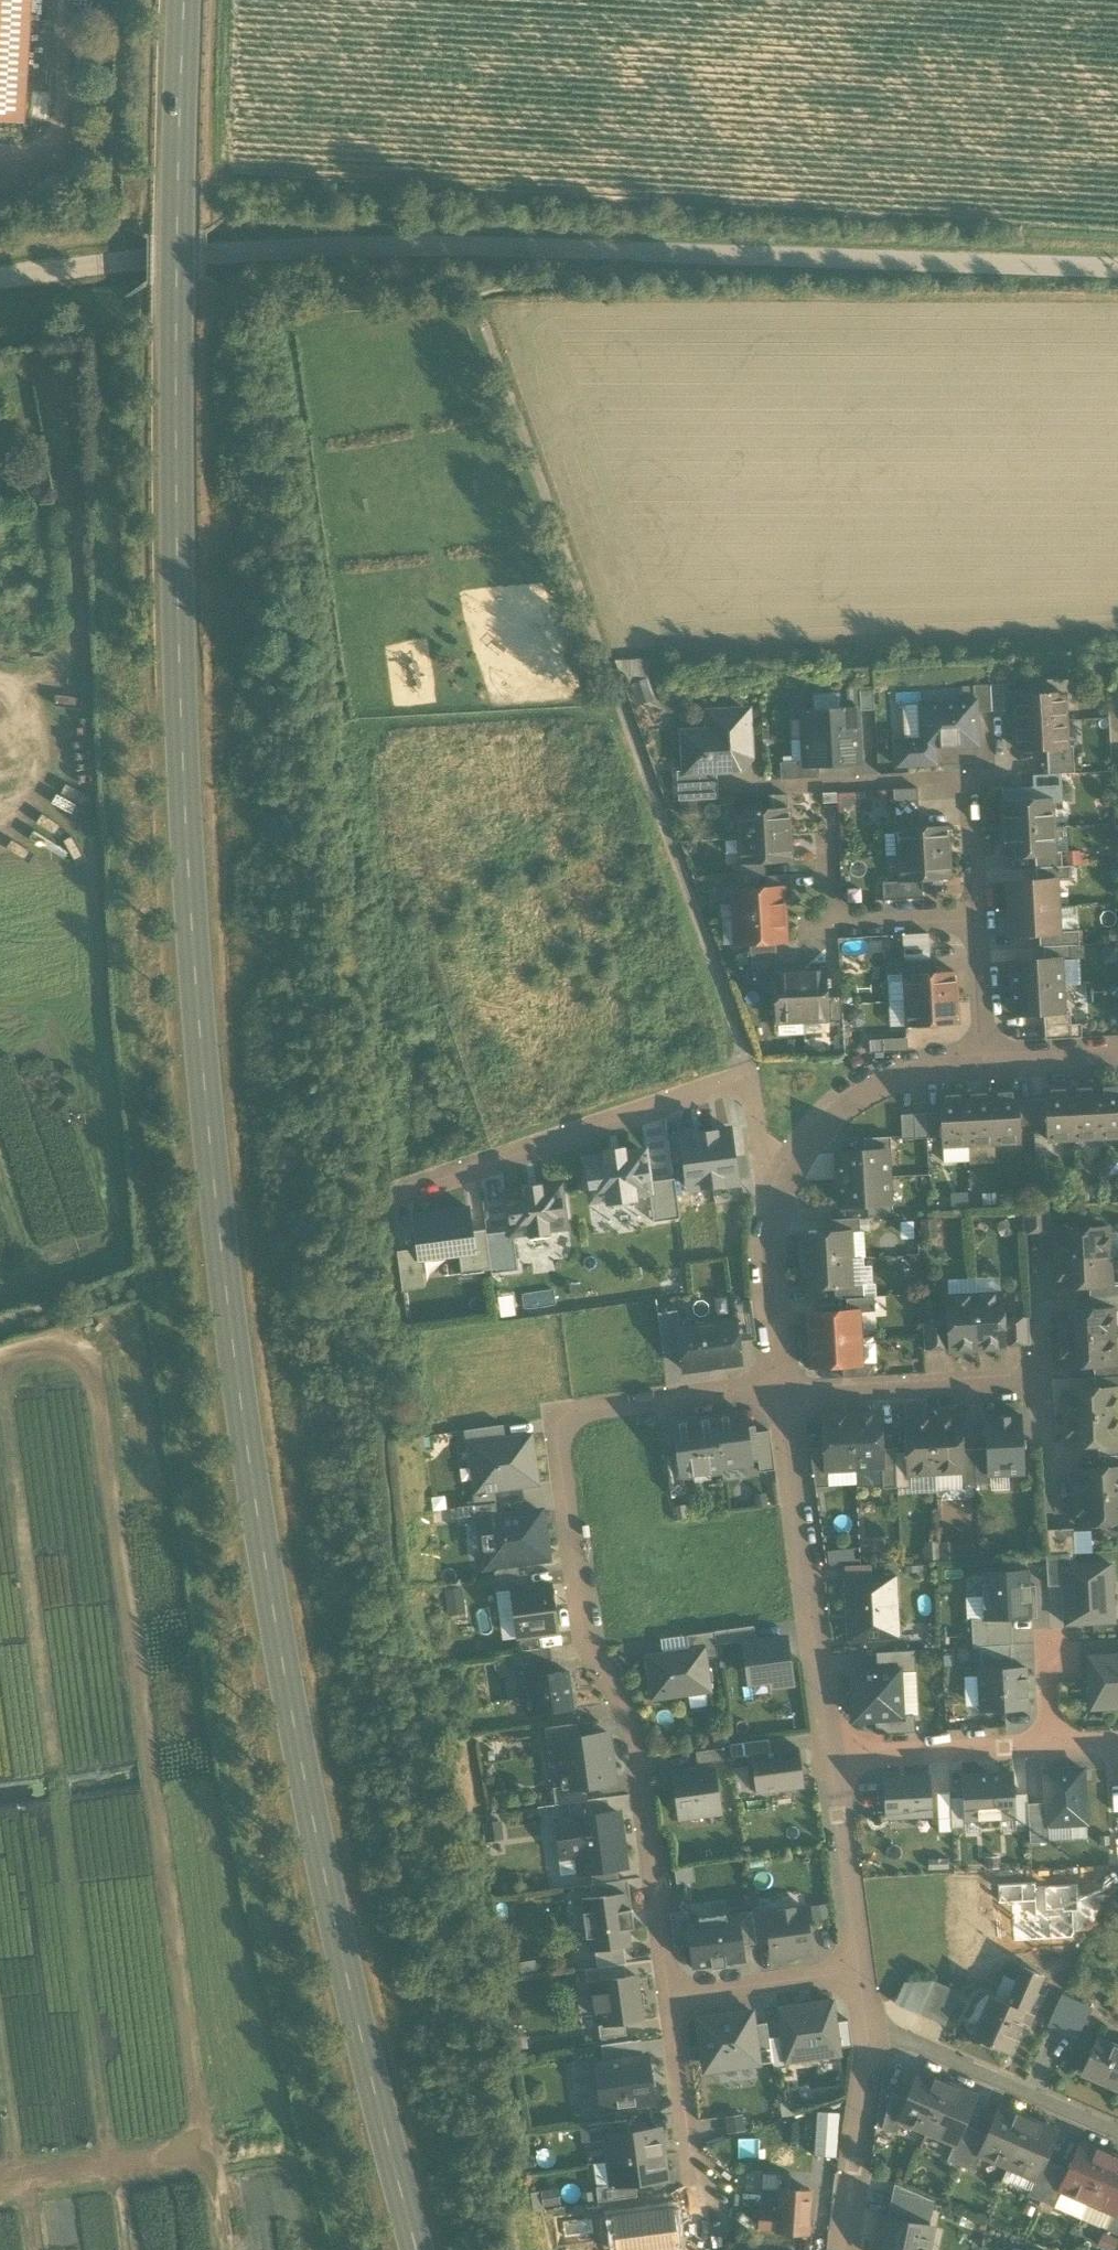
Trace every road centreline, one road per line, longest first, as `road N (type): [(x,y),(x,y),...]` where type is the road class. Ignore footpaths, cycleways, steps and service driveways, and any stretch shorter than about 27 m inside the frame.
road 1 (primary): [(185,0),(175,207),(188,758),(237,1364),(343,1984),(414,2249)]
road 2 (unclassified): [(1117,271),(339,250),(131,262),(0,282)]
road 3 (residential): [(779,1388),(553,1415),(580,1643),(636,1738),(668,1993)]
road 4 (track): [(752,1076),(478,314)]
road 5 (residential): [(769,1205),(752,1076),(408,1195)]
road 6 (residential): [(834,1755),(779,1388)]
road 7 (residential): [(975,914),(968,779),(775,789)]
road 8 (residential): [(1117,2132),(866,2021)]
road 9 (residential): [(769,1205),(813,1139),(880,1084),(985,1062)]
road 10 (residential): [(779,1388),(1038,1380)]
road 11 (residential): [(668,1993),(708,2246)]
road 12 (residential): [(866,2021),(843,2249)]
road 13 (residential): [(975,914),(831,922),(826,846)]
road 14 (residential): [(834,1755),(1054,1744)]
road 15 (residential): [(859,1971),(834,1755)]
road 16 (residential): [(859,1971),(668,1993)]
road 17 (residential): [(779,1388),(769,1205)]
road 18 (residential): [(985,1062),(975,914)]
road 19 (residential): [(985,1062),(1117,1053)]

